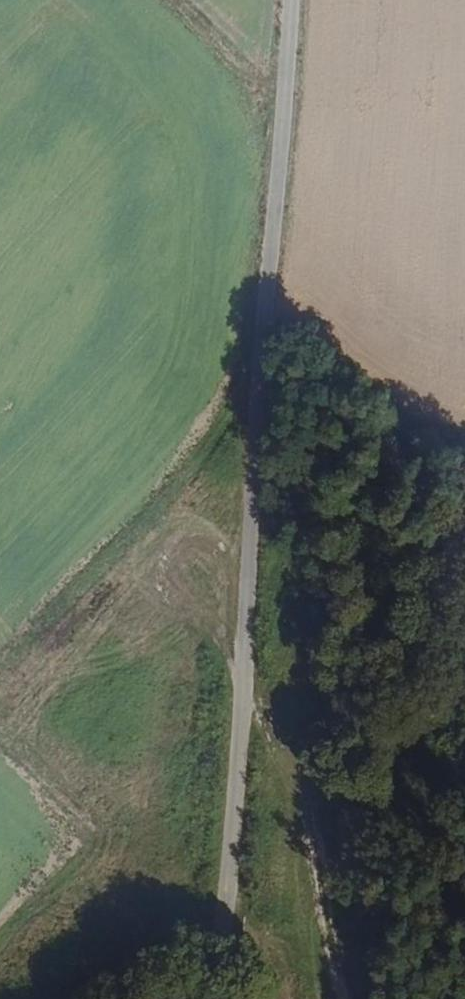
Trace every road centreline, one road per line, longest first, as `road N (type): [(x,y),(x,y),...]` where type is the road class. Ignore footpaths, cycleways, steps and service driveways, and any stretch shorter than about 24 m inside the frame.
road 1 (unclassified): [(206,998),(237,782),(291,0)]
road 2 (track): [(250,544),(278,559),(305,603),(315,879),(338,998)]
road 3 (track): [(173,0),(260,92),(285,101)]

